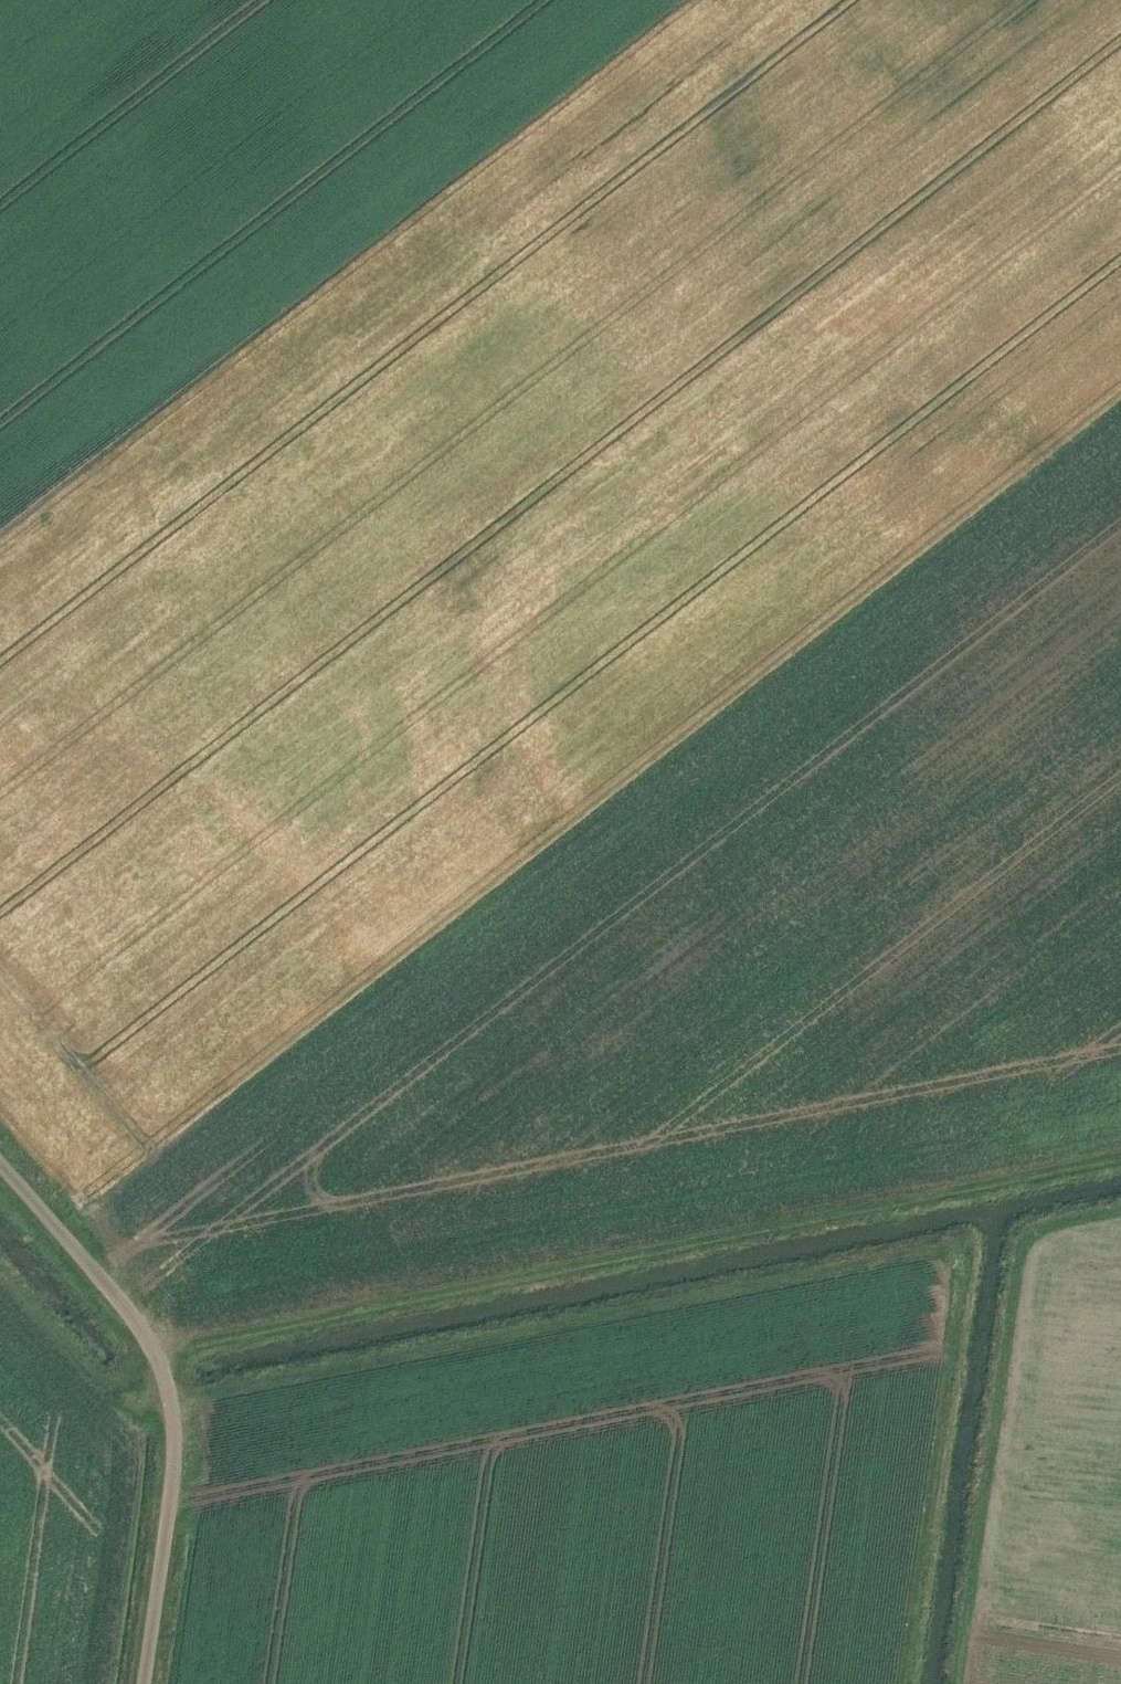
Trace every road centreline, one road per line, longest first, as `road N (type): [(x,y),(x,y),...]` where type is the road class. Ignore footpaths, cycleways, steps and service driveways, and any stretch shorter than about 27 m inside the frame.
road 1 (track): [(172,1683),(203,1486),(188,1339),(150,1276),(0,1111)]

